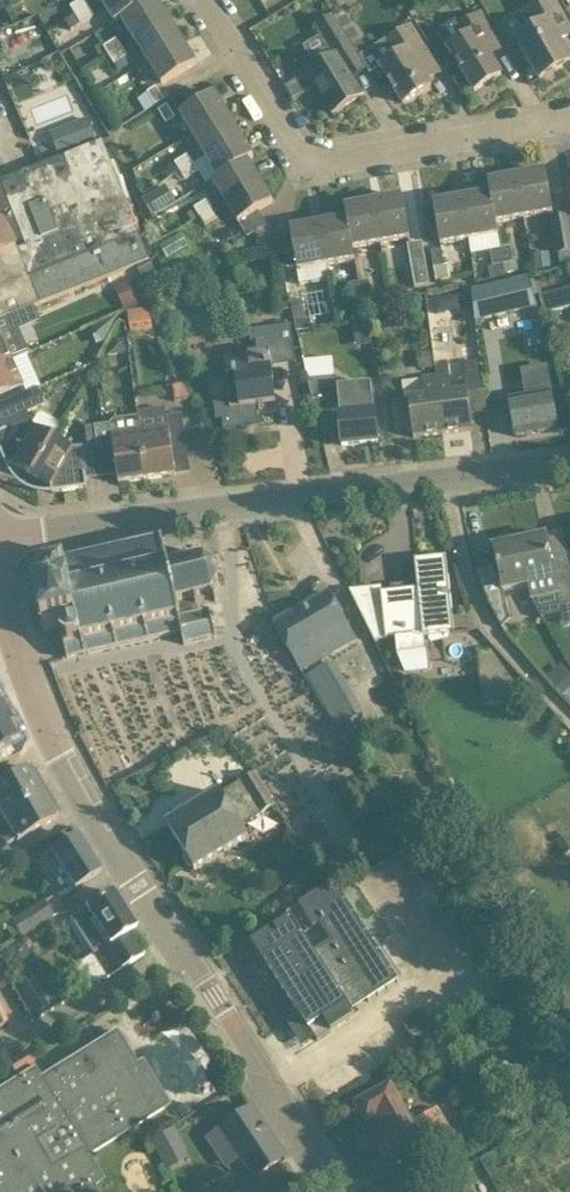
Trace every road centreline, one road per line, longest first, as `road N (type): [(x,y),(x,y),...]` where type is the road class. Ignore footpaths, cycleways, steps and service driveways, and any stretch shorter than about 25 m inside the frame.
road 1 (tertiary): [(0,537),(569,466)]
road 2 (residential): [(569,119),(327,163),(296,147),(206,0)]
road 3 (tertiary): [(187,948),(41,709),(0,576)]
road 4 (tertiary): [(349,1191),(285,1083),(187,948)]
road 5 (residential): [(0,1055),(187,948)]

